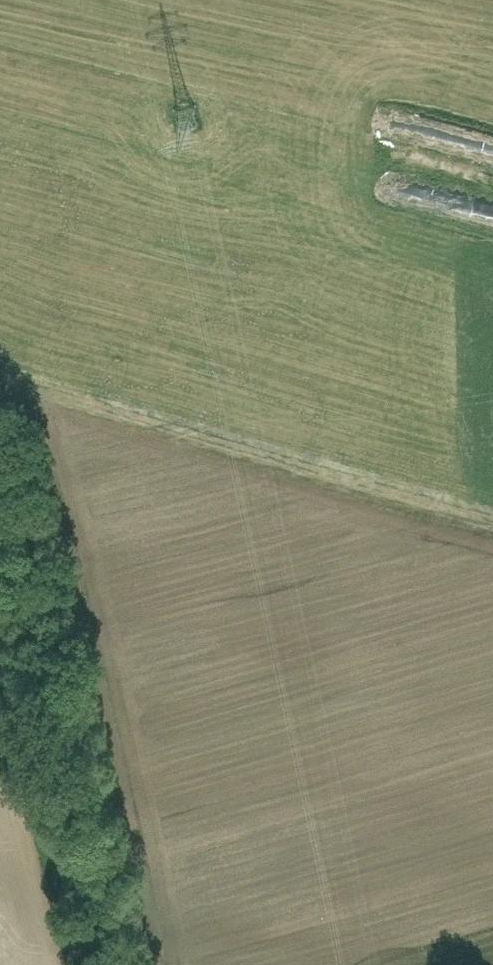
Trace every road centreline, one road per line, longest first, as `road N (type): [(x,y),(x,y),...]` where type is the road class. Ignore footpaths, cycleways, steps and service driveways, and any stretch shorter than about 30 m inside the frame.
road 1 (track): [(0,492),(120,964)]

